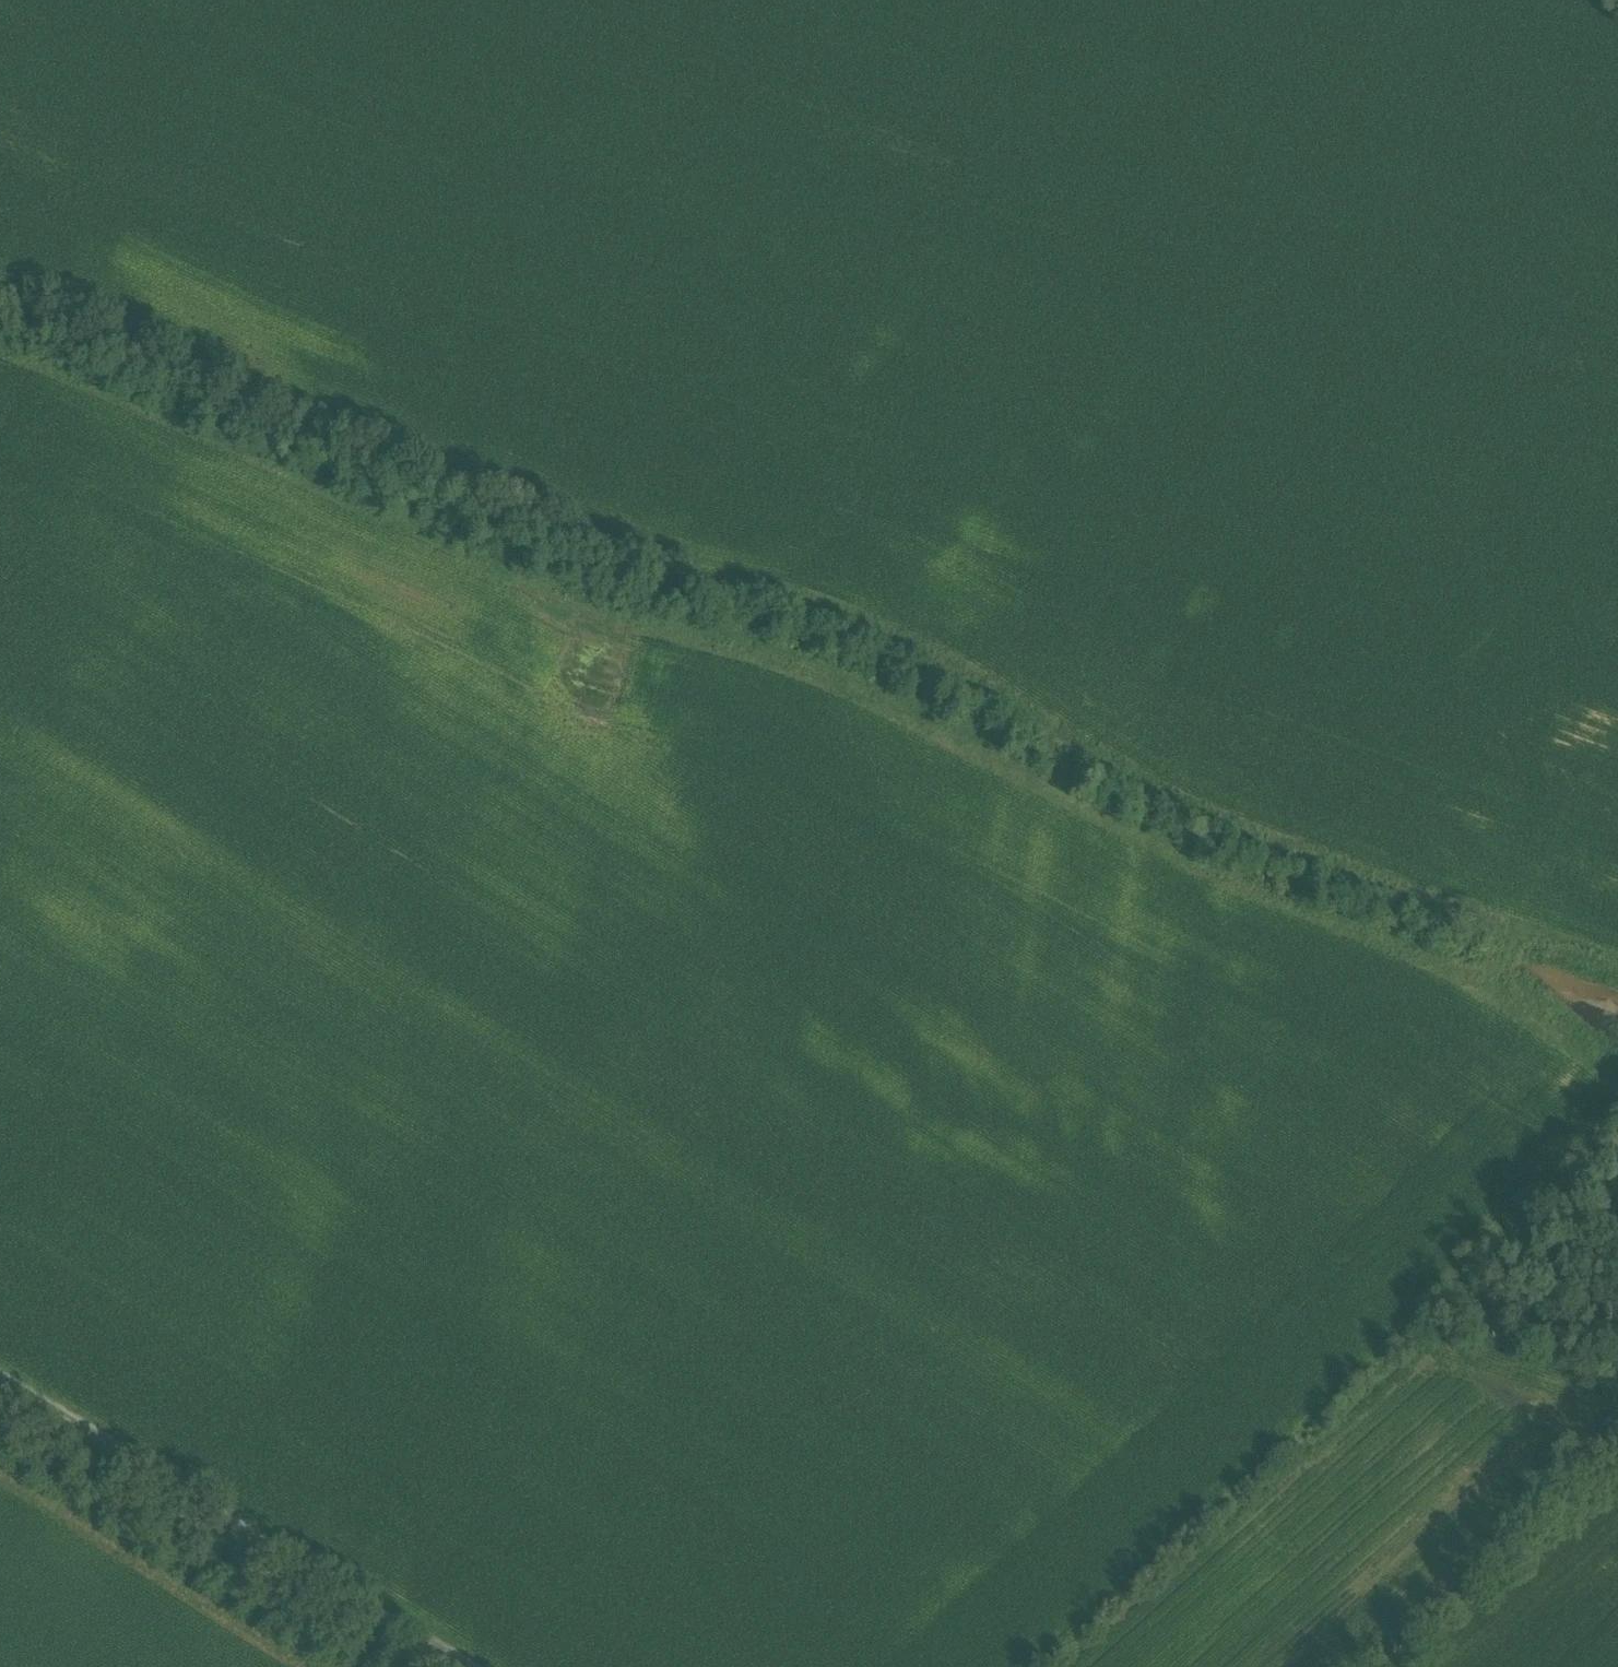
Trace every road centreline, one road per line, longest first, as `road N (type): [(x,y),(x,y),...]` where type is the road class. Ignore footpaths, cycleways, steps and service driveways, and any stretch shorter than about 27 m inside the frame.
road 1 (track): [(0,1385),(417,1666)]

